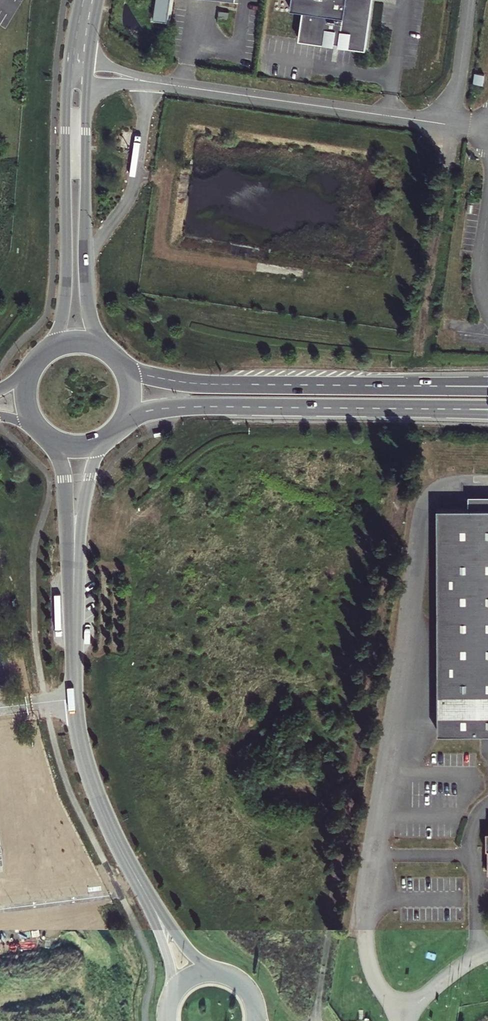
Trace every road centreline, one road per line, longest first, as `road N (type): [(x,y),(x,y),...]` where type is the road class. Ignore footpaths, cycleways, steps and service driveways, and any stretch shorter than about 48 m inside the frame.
road 1 (unclassified): [(87,73),(451,124),(469,0)]
road 2 (secondary): [(74,550),(79,736),(109,826),(164,929)]
road 3 (trunk): [(118,427),(141,414),(205,405),(487,410)]
road 4 (trunk): [(416,389),(177,383),(116,362)]
road 5 (tertiary): [(67,70),(65,295),(51,355)]
road 6 (tertiary): [(105,353),(90,322),(84,276),(87,73)]

